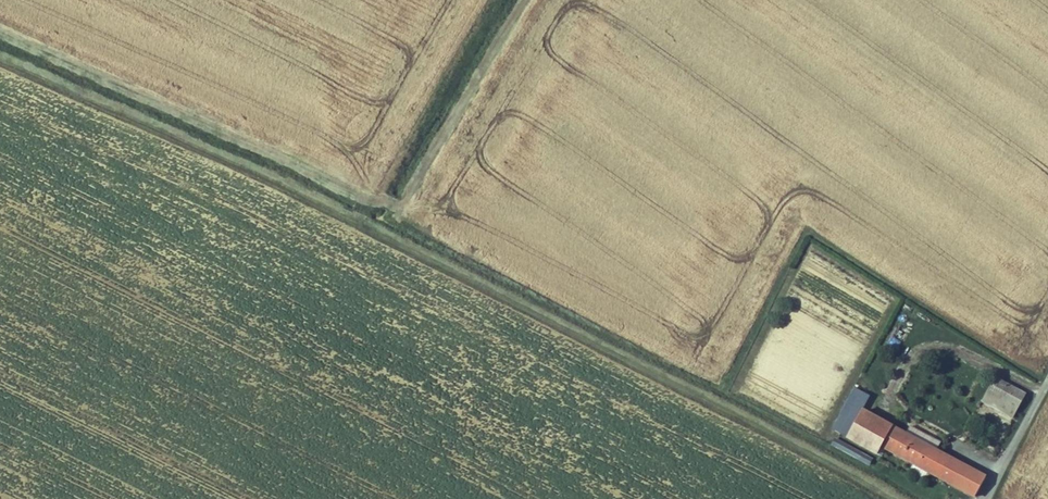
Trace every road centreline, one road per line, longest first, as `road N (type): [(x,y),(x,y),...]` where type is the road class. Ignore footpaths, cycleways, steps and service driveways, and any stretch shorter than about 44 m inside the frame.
road 1 (track): [(899,498),(417,253),(0,62)]
road 2 (track): [(356,224),(493,0)]
road 3 (unclassified): [(1047,383),(987,498)]

